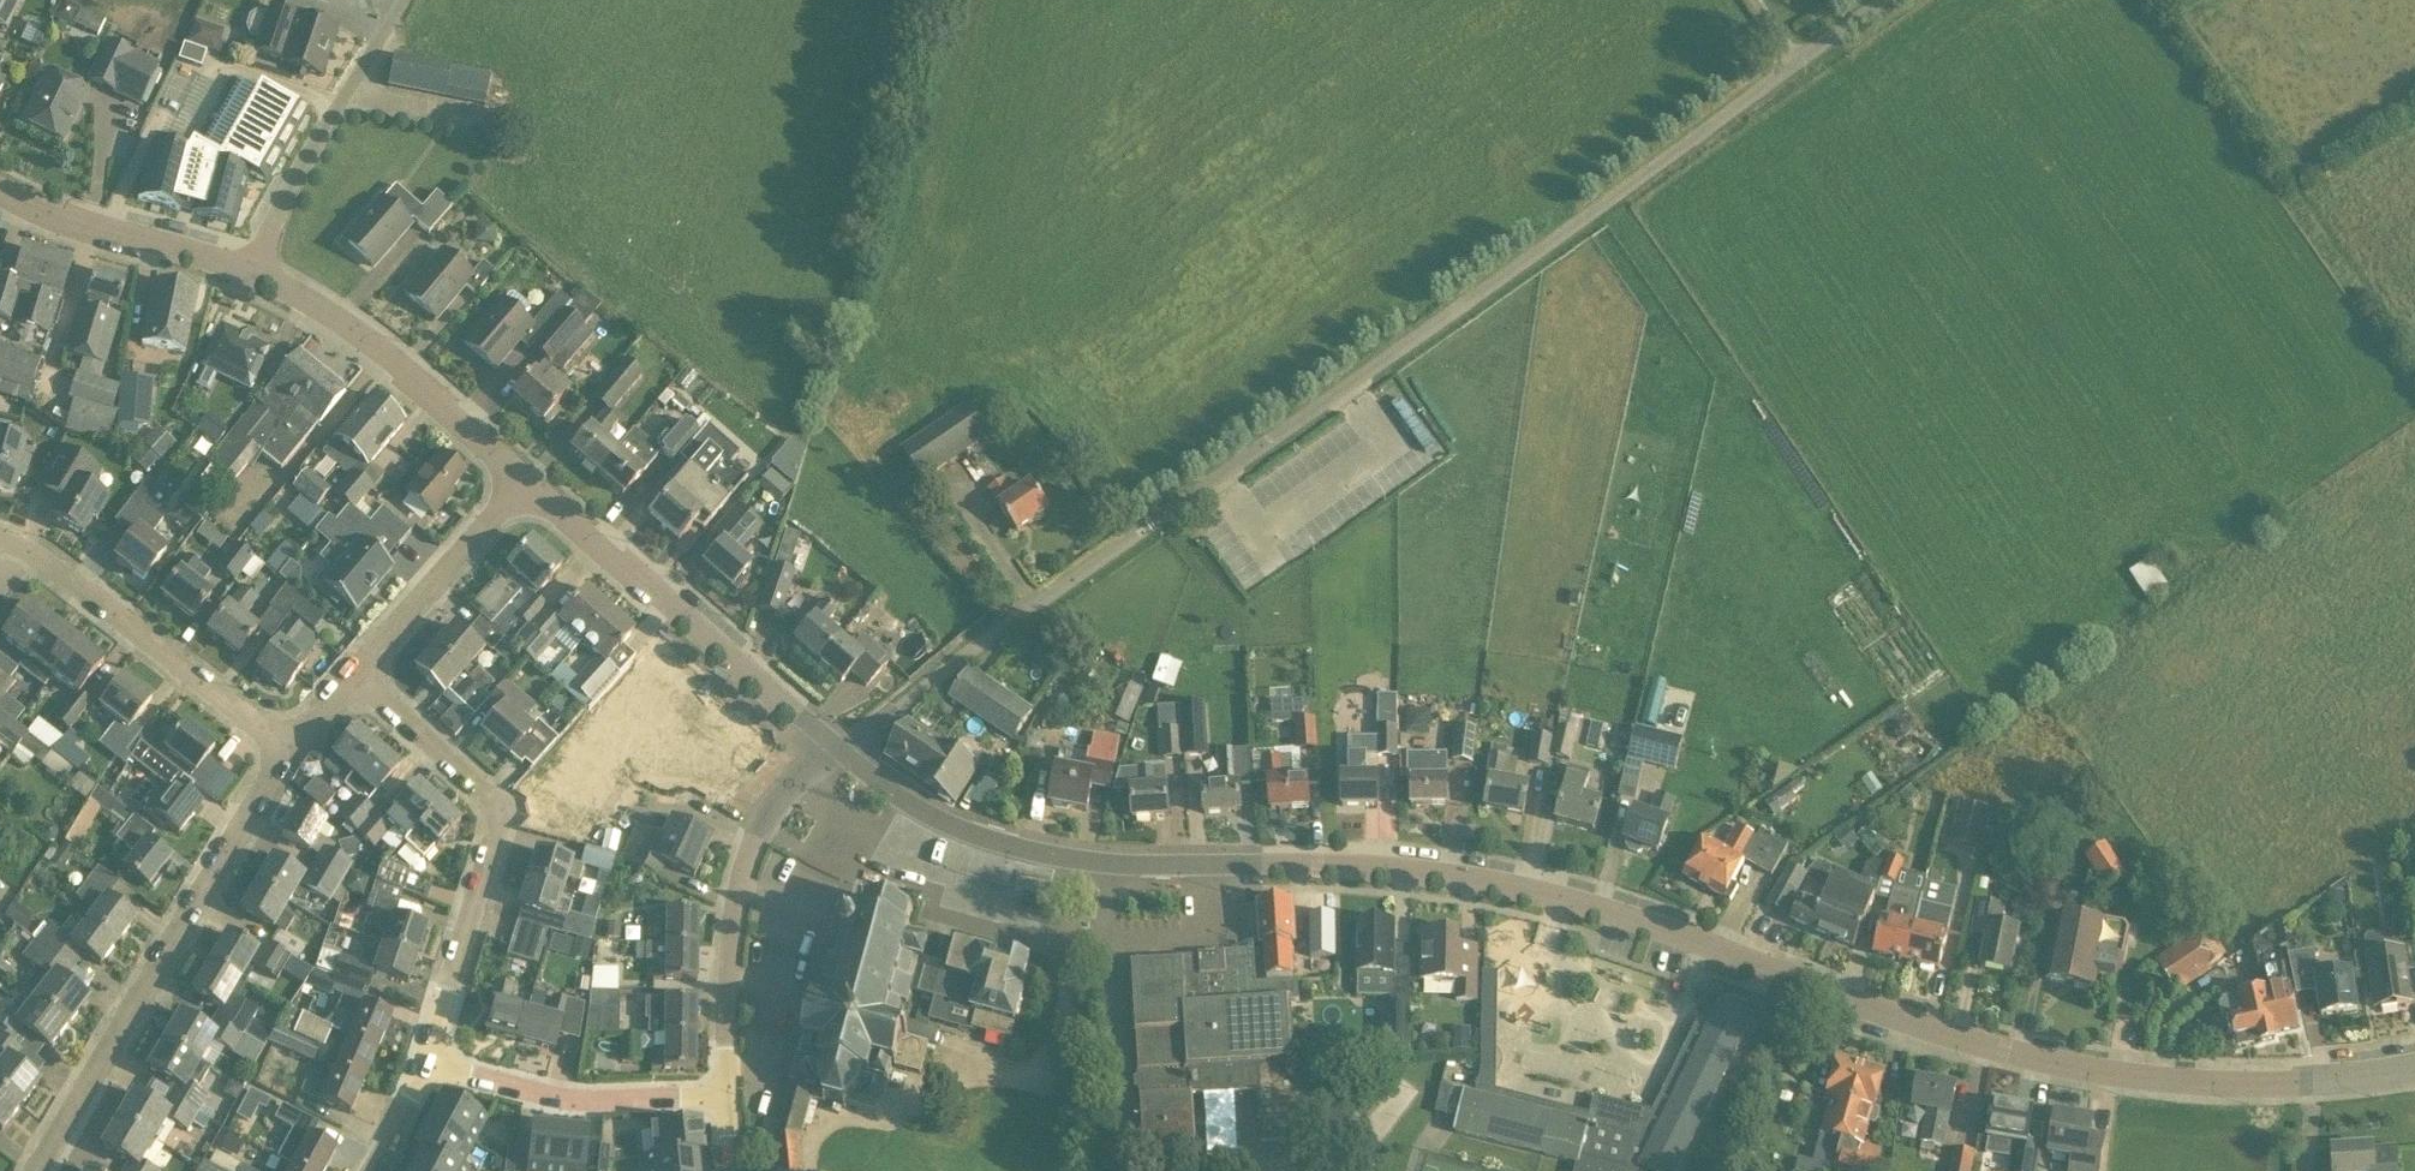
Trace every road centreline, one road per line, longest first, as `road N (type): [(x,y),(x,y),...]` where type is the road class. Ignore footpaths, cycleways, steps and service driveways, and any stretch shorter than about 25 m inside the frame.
road 1 (tertiary): [(842,753),(931,817),(1013,848),(1108,864),(1319,866),(1515,889),(1641,919),(1912,1023),(2097,1073),(2272,1084),(2414,1066)]
road 2 (unclassified): [(1885,0),(975,649),(842,753)]
road 3 (residential): [(36,1170),(287,749)]
road 4 (residential): [(430,1054),(499,835),(497,813),(488,796),(354,675)]
road 5 (tertiary): [(830,744),(518,480)]
road 6 (residential): [(728,1098),(730,950),(749,856),(778,804),(830,744)]
road 7 (tertiary): [(518,480),(332,316),(249,272)]
road 8 (residential): [(287,749),(27,548)]
road 9 (unclassified): [(399,0),(313,138),(249,272)]
road 10 (residential): [(728,1098),(571,1101),(430,1054)]
road 11 (tertiary): [(249,272),(74,223),(0,191)]
road 12 (residential): [(354,675),(518,480)]
road 13 (residential): [(375,1170),(430,1054)]

